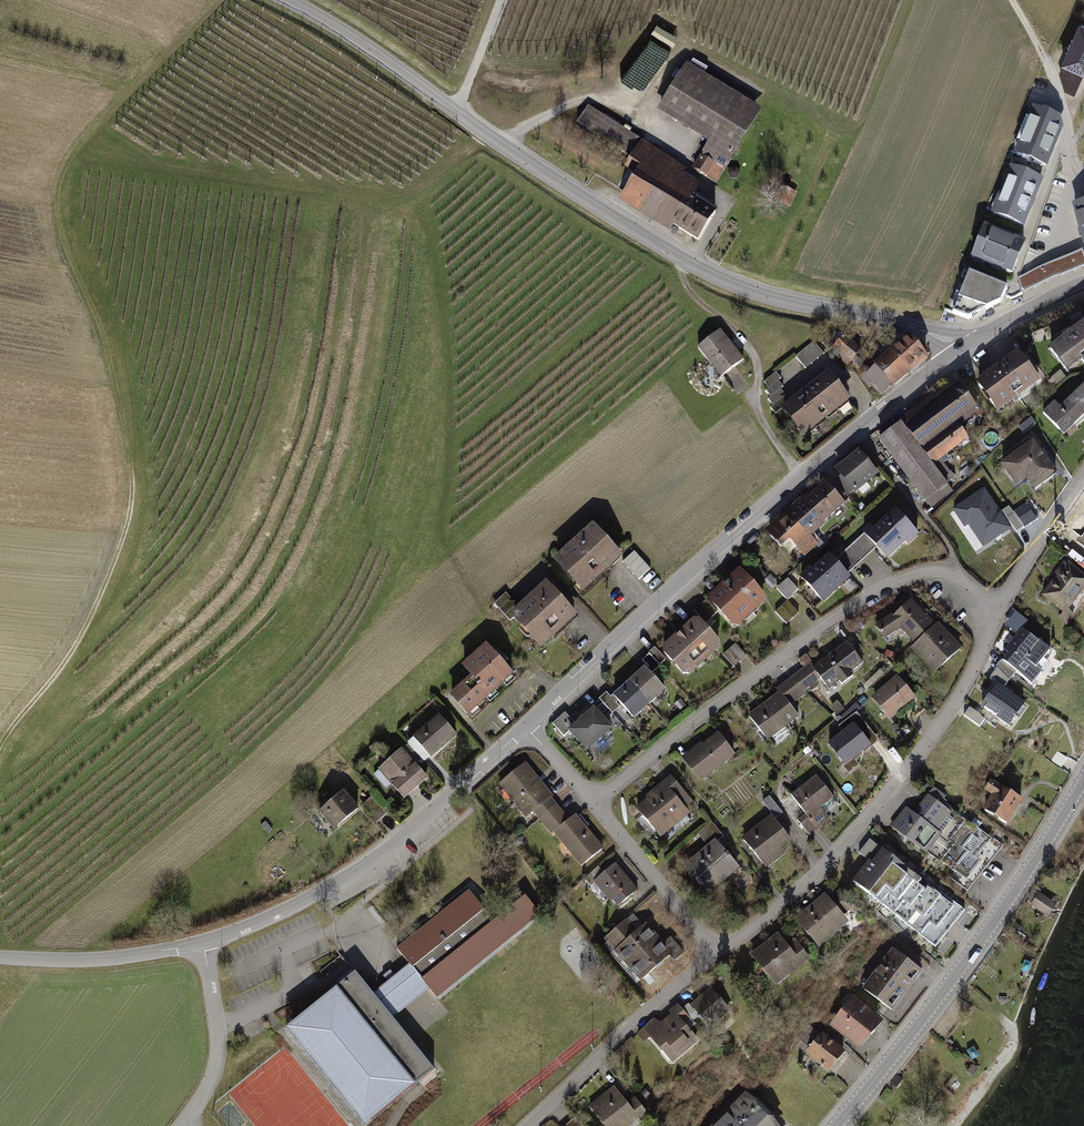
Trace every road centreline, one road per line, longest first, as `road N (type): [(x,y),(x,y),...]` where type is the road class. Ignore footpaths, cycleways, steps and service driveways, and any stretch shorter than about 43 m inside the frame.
road 1 (track): [(0,743),(61,672),(87,626),(137,489),(95,313),(62,231),(63,170),(218,0)]
road 2 (unclassified): [(288,0),(538,170),(723,281),(925,331),(959,351)]
road 3 (residential): [(526,723),(716,549),(959,351)]
road 4 (residential): [(593,800),(853,598),(912,571),(935,570),(997,608)]
road 5 (residential): [(716,951),(870,814),(953,709),(997,608)]
road 6 (secondary): [(835,1125),(971,953),(1083,778)]
road 7 (residential): [(199,939),(258,923),(373,861),(526,723)]
road 8 (residential): [(525,1125),(716,951)]
road 9 (unclassified): [(199,939),(125,956),(0,957)]
road 10 (residential): [(716,951),(593,800)]
road 11 (residential): [(199,939),(212,993),(213,1065),(180,1122)]
road 12 (residential): [(997,608),(1083,477)]
road 13 (track): [(1069,137),(1058,91),(1011,0)]
road 14 (residential): [(959,351),(1083,284)]

